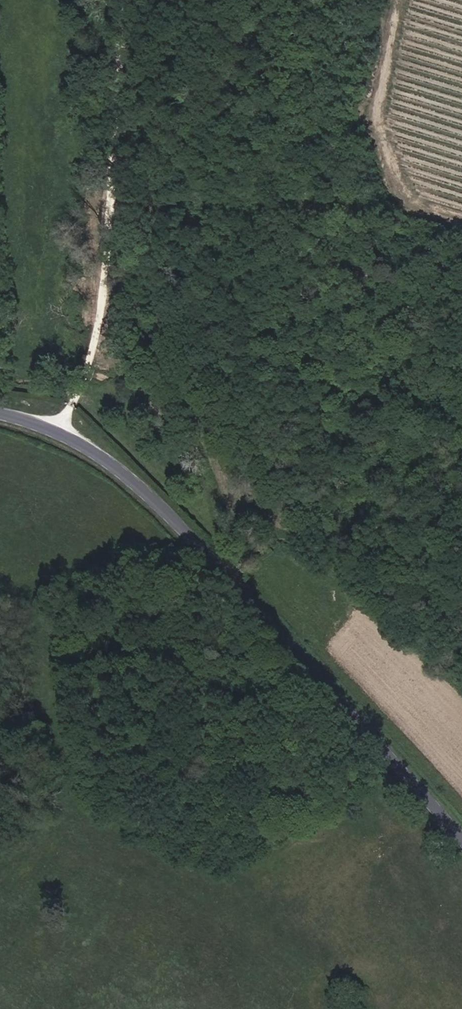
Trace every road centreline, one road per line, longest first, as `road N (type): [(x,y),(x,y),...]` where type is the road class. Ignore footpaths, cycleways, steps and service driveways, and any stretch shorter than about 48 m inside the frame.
road 1 (tertiary): [(0,413),(64,434),(124,476),(461,840)]
road 2 (track): [(135,0),(103,337),(64,434)]

